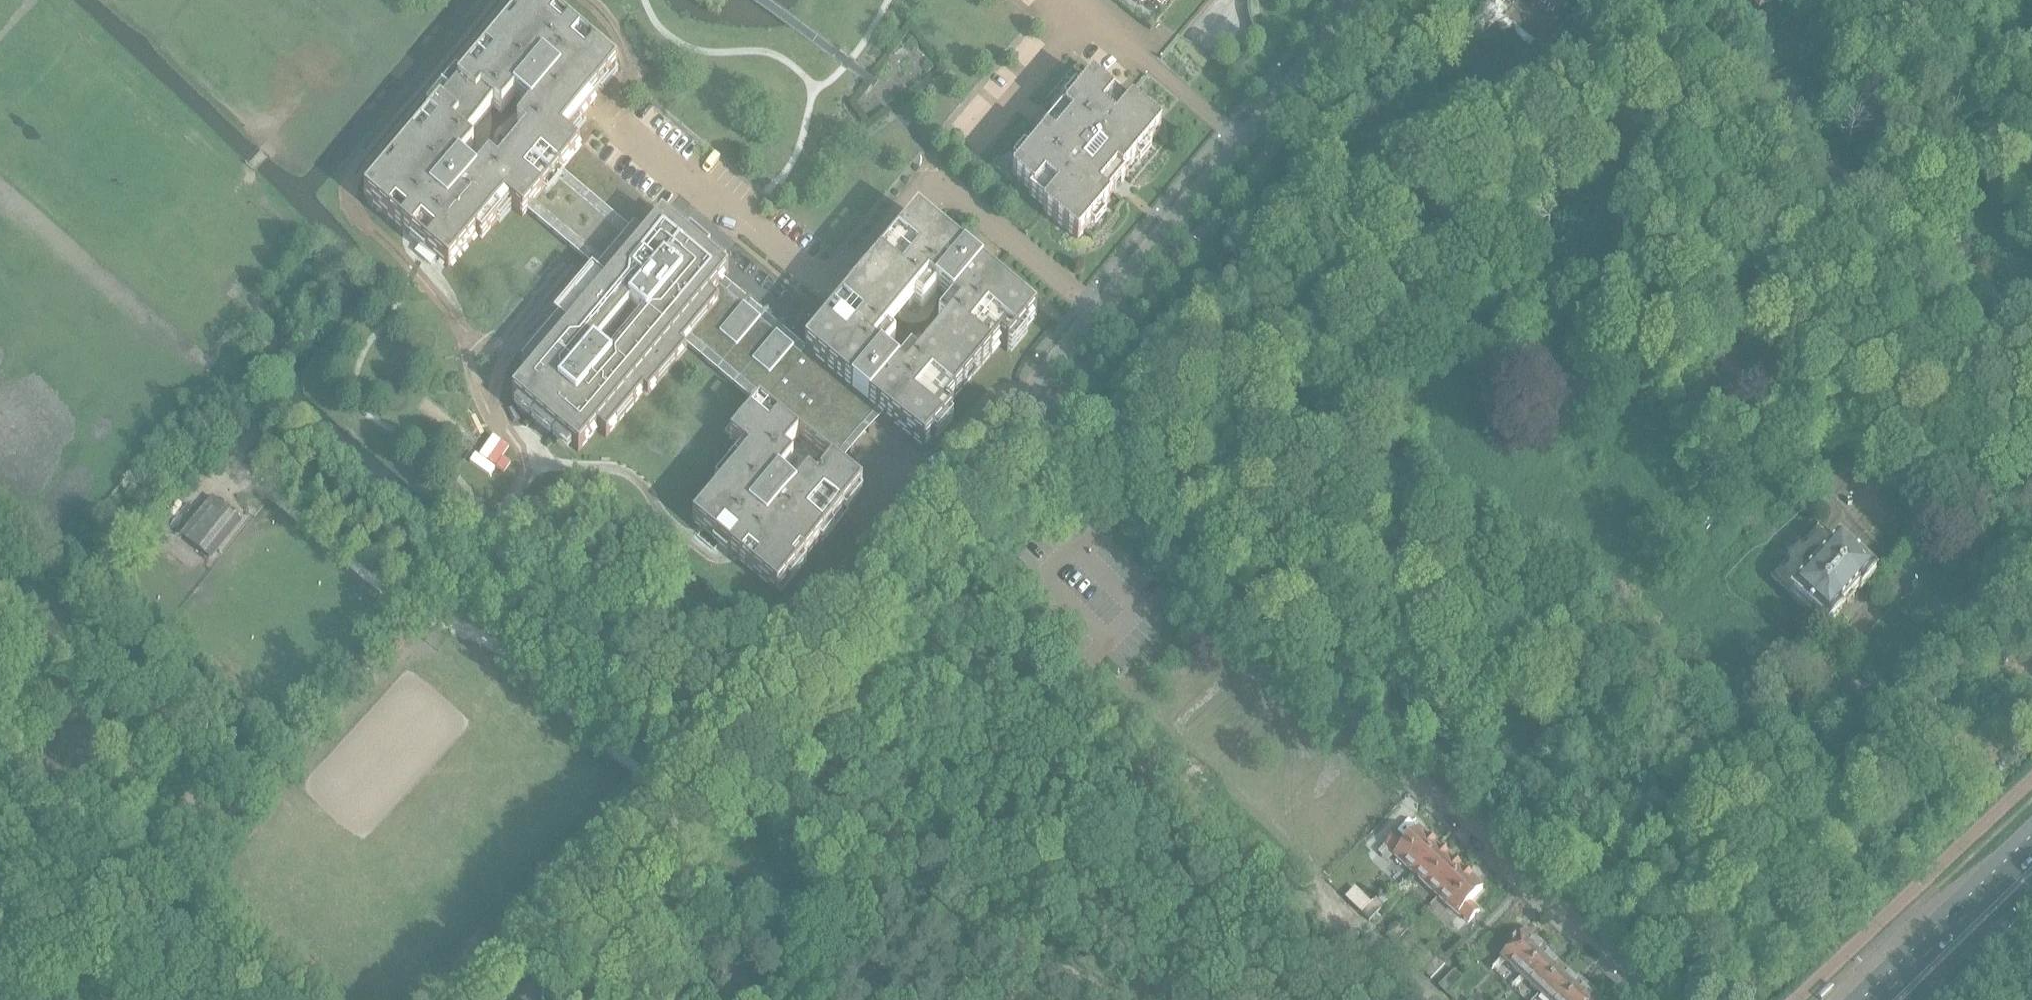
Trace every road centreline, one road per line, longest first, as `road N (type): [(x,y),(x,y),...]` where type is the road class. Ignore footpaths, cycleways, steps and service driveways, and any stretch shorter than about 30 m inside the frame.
road 1 (residential): [(1656,999),(1040,423)]
road 2 (residential): [(519,999),(1040,423)]
road 3 (residential): [(606,112),(826,286),(925,168),(1096,309)]
road 4 (residential): [(2031,335),(1799,144),(1718,92),(1660,0)]
road 5 (residential): [(1357,0),(1096,309)]
road 6 (primary): [(2031,850),(1877,999)]
road 7 (primary): [(1917,999),(2031,889)]
road 8 (residential): [(1096,309),(1033,383),(1040,423)]

